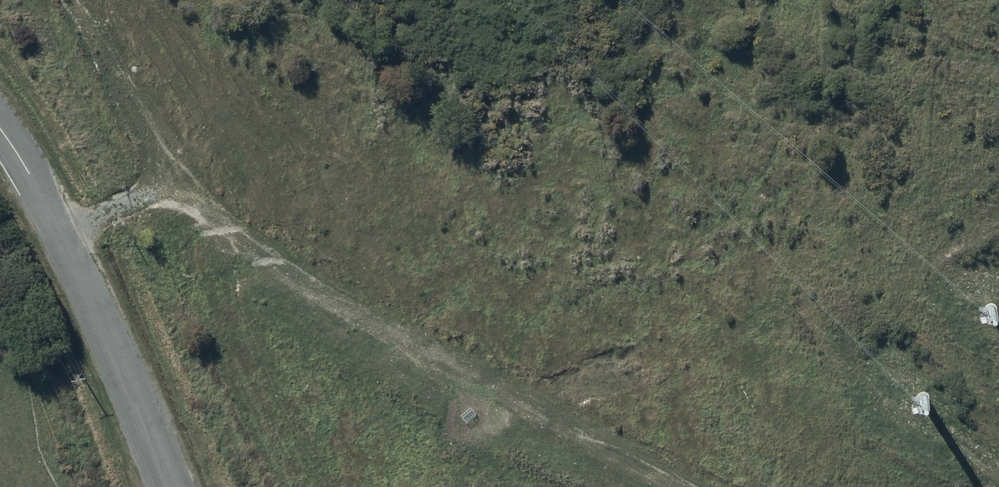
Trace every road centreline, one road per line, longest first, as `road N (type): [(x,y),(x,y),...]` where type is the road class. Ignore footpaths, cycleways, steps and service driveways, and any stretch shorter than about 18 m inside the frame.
road 1 (track): [(72,0),(108,40),(182,166),(242,234),(400,336),(629,466),(689,486)]
road 2 (unclassified): [(0,127),(98,311),(173,486)]
road 3 (track): [(998,464),(890,347)]
road 4 (track): [(191,176),(56,224)]

